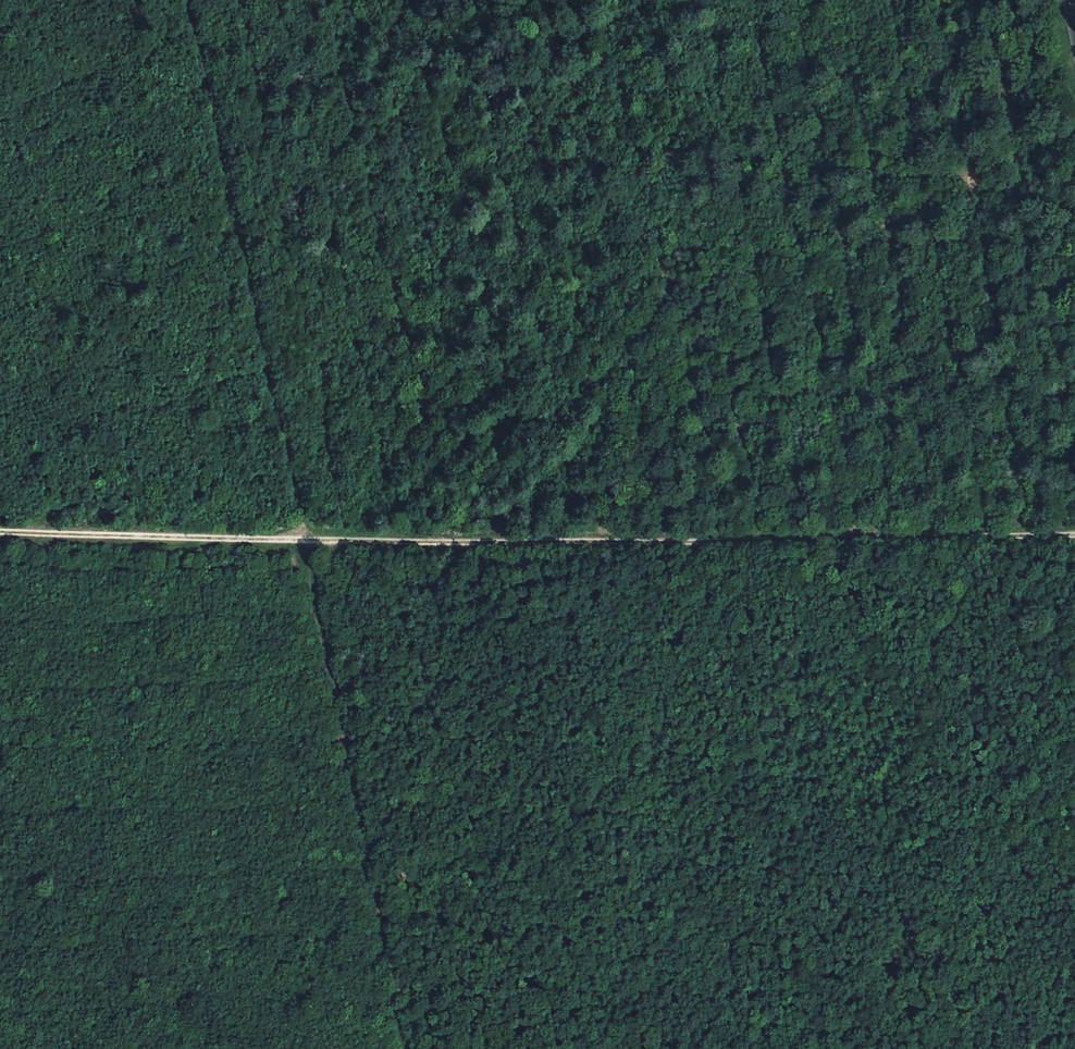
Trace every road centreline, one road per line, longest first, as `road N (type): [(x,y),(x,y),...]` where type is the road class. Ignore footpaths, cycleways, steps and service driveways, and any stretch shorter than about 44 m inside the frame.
road 1 (track): [(1074,534),(303,541)]
road 2 (track): [(303,541),(0,532)]

